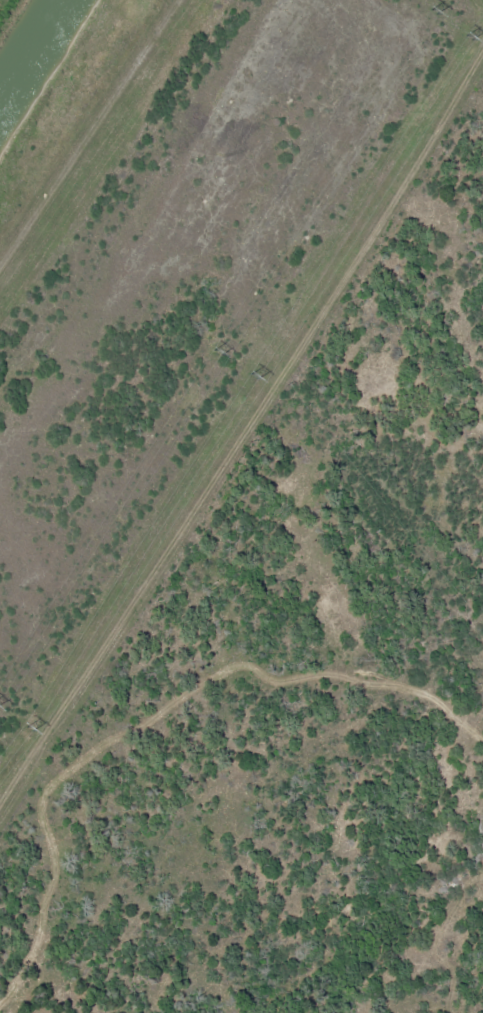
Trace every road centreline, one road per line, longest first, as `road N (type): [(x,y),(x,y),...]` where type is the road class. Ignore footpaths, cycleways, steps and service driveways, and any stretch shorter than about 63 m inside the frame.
road 1 (track): [(0,999),(25,967),(54,880),(41,806),(83,762),(208,680),(238,667),(282,677),(373,676),(444,706),(482,744)]
road 2 (track): [(0,268),(180,0)]

